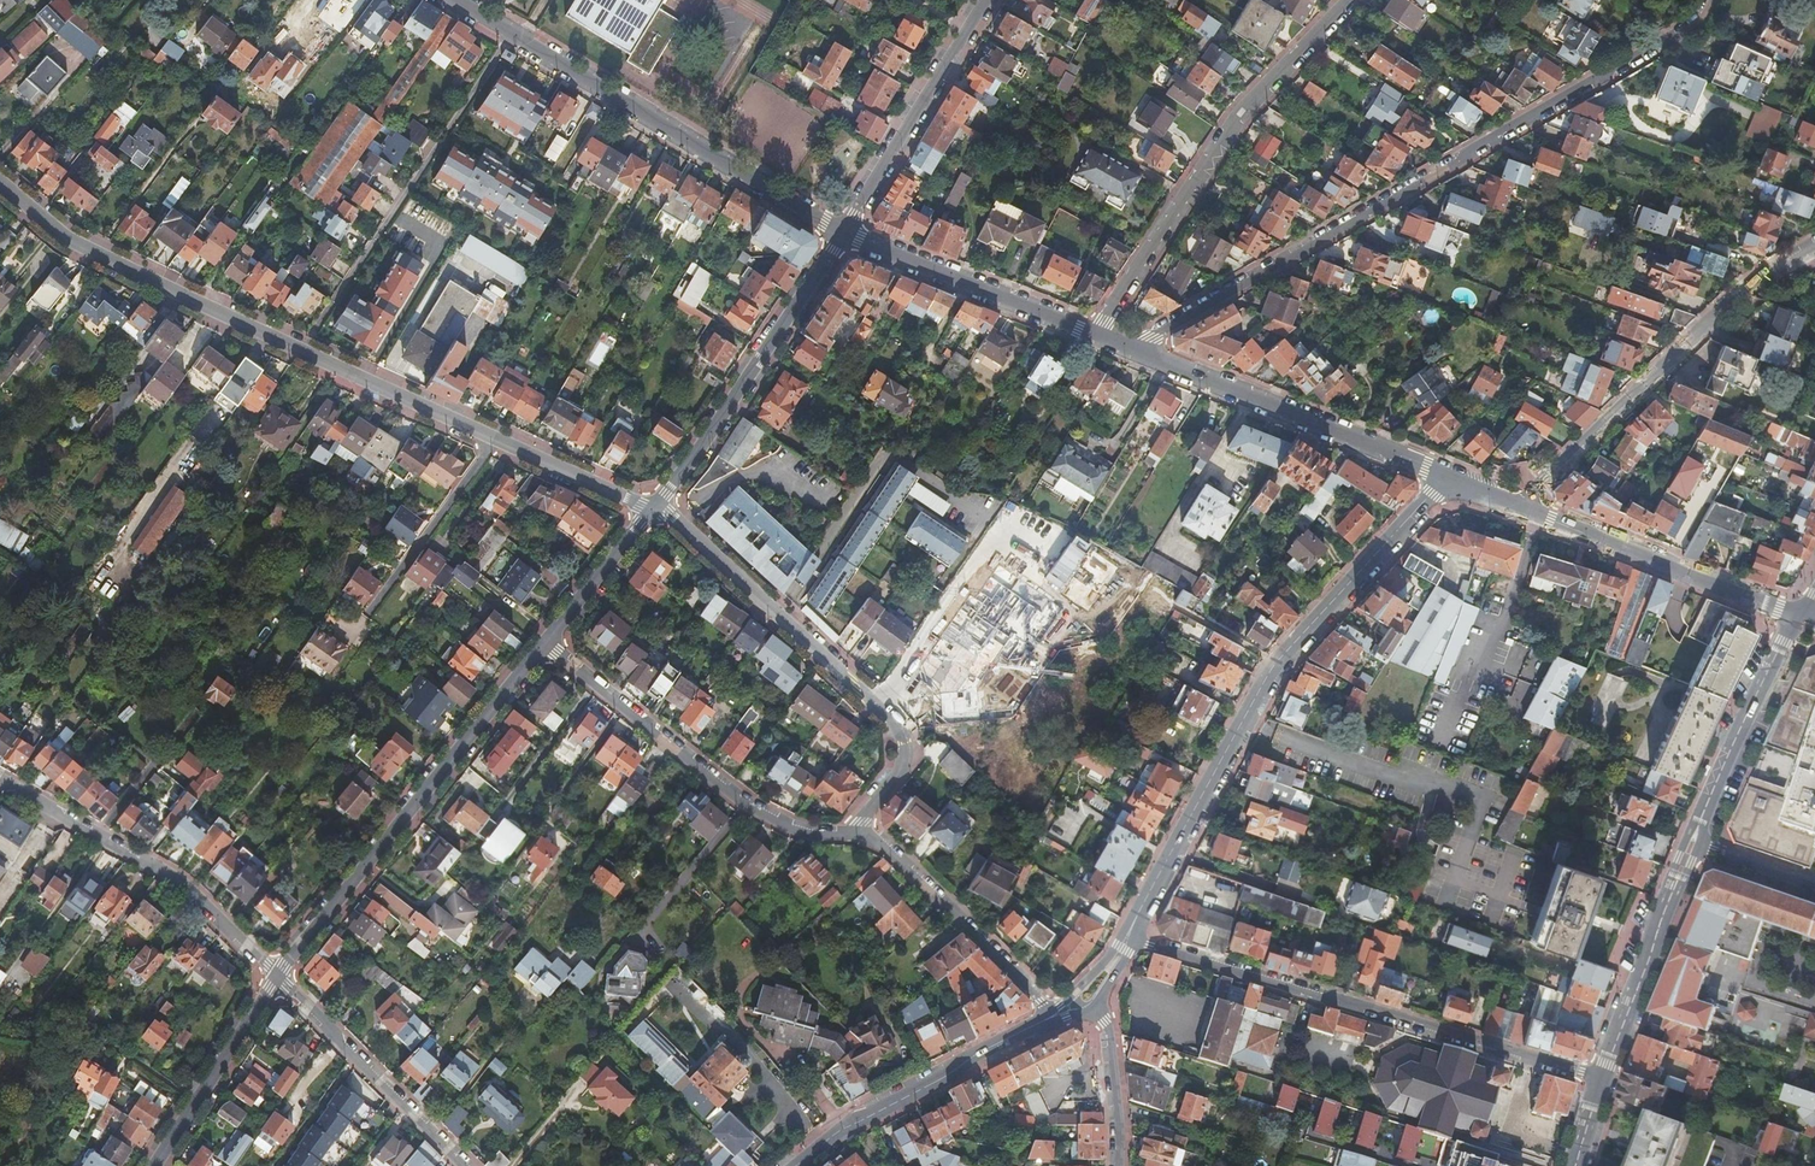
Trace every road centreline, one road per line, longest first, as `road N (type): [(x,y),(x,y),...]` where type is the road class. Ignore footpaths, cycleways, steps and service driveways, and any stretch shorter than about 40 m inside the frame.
road 1 (residential): [(1716,0),(1703,27),(1567,93),(1330,239),(1130,347)]
road 2 (residential): [(1447,477),(1269,674),(1127,935)]
road 3 (residential): [(0,182),(66,239),(493,440)]
road 4 (residential): [(1603,1078),(1127,935)]
road 5 (residential): [(455,0),(844,233)]
road 6 (residential): [(655,508),(903,734),(906,759),(859,834)]
road 7 (residential): [(545,644),(279,976)]
road 8 (residential): [(1094,333),(1230,129),(1351,0)]
road 9 (residential): [(1516,504),(1730,298),(1814,245)]
road 10 (residential): [(545,644),(746,807),(814,836),(859,834)]
road 11 (residential): [(0,780),(182,882),(279,976)]
road 12 (residential): [(1130,347),(1447,477)]
road 13 (residential): [(844,233),(655,508)]
road 14 (residential): [(1516,504),(1800,616)]
road 15 (residential): [(1051,1017),(866,1115),(796,1165)]
road 16 (residential): [(844,233),(1094,333)]
road 17 (residential): [(1051,1017),(888,852),(859,834)]
road 18 (residential): [(279,976),(464,1165)]
road 19 (tertiary): [(1691,842),(1603,1078)]
road 20 (tertiary): [(1800,616),(1691,842)]
road 21 (residential): [(967,29),(844,233)]
road 22 (residential): [(279,976),(154,1165)]
road 23 (residential): [(493,440),(368,617)]
road 24 (residential): [(493,440),(655,508)]
road 25 (residential): [(655,508),(545,644)]
road 26 (residential): [(1119,1165),(1110,1033),(1092,1012)]
road 27 (residential): [(1691,842),(1814,885)]

